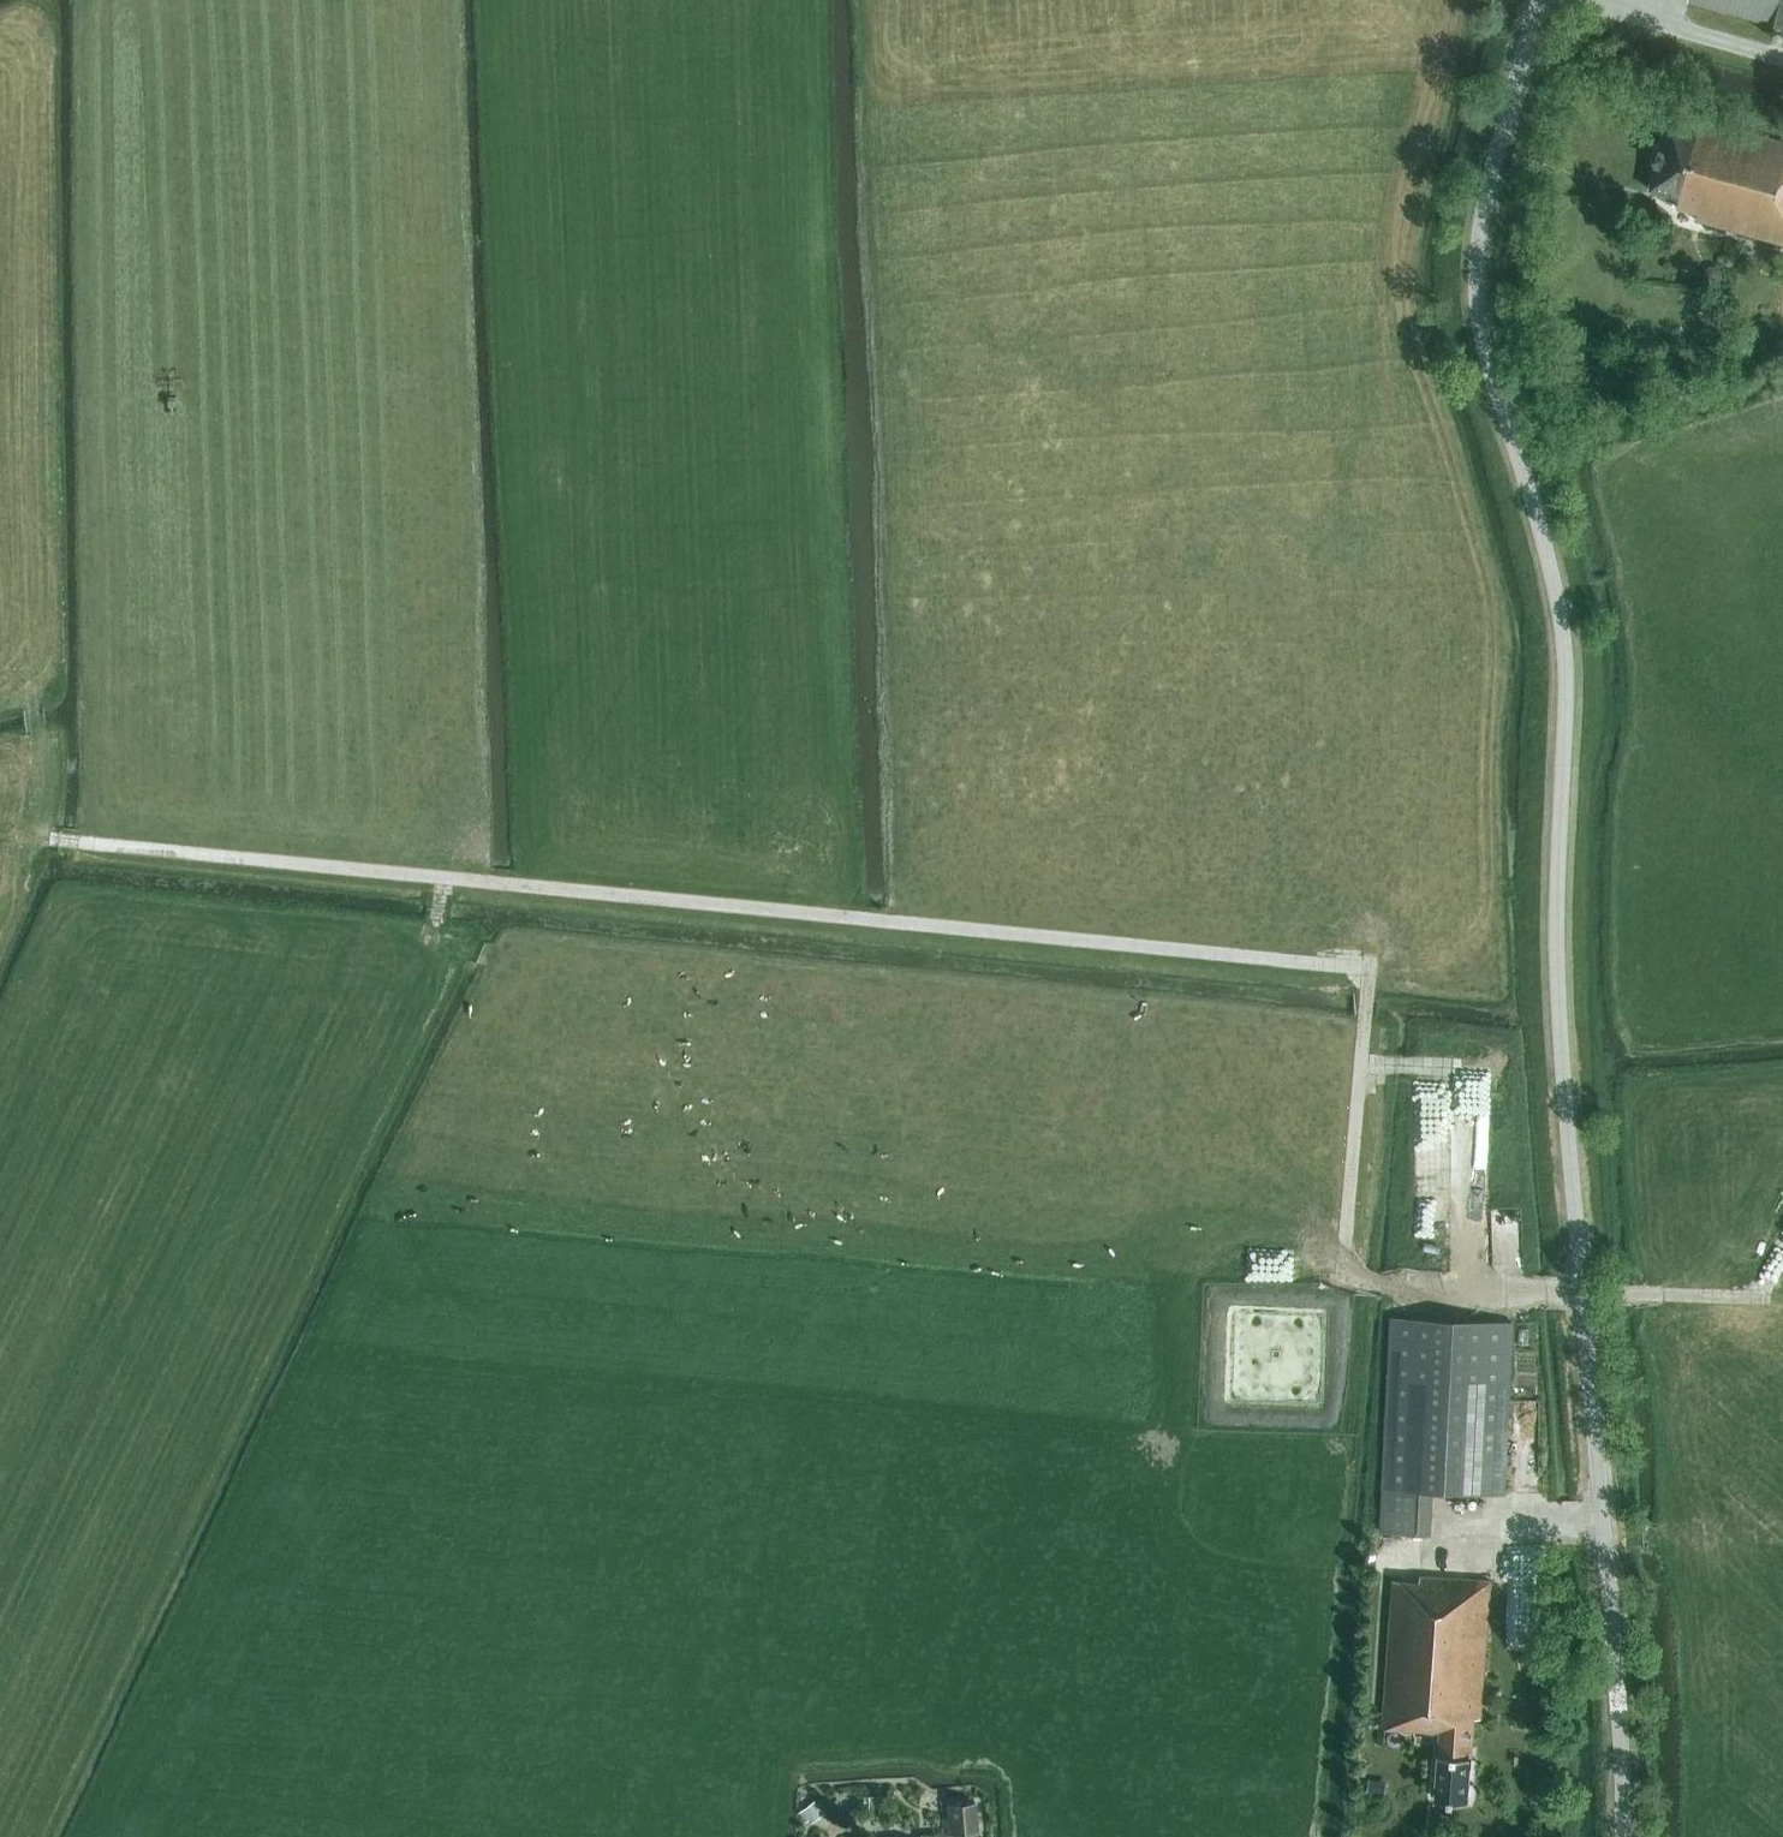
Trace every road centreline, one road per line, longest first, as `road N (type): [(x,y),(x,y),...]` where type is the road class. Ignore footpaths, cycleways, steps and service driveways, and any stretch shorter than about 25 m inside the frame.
road 1 (unclassified): [(1625,1836),(1608,1534),(1560,969),(1564,620),(1483,333),(1478,287),(1486,199),(1542,0)]

